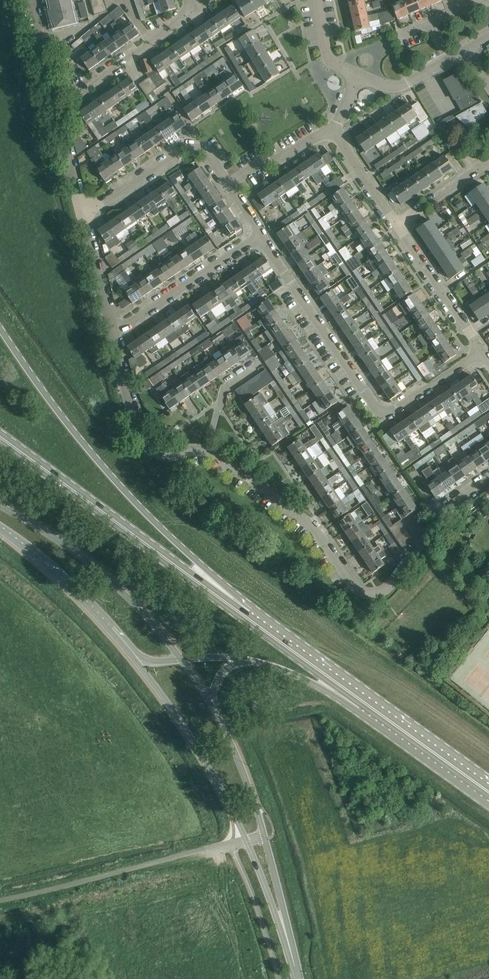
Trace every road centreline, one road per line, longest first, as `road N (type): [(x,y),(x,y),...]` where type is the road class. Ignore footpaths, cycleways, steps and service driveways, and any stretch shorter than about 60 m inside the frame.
road 1 (primary): [(251,621),(236,596),(102,464),(0,326)]
road 2 (tertiary): [(139,661),(231,800),(288,938)]
road 3 (primary): [(251,621),(0,436)]
road 4 (tertiary): [(288,938),(258,813),(211,704)]
road 5 (tertiary): [(182,660),(95,565),(0,504)]
road 6 (residential): [(372,594),(356,586),(313,526),(207,450)]
road 7 (residential): [(385,411),(262,235)]
road 8 (tertiary): [(0,525),(79,592),(139,661)]
road 9 (residential): [(207,450),(162,454),(146,446),(111,327)]
road 10 (residential): [(83,215),(190,147),(208,152),(229,184)]
road 11 (residential): [(111,327),(262,235)]
road 12 (residential): [(372,594),(392,583),(439,513),(488,476)]
road 13 (residential): [(54,96),(80,92),(187,10)]
road 14 (primary): [(488,791),(363,701)]
road 15 (residential): [(483,351),(397,224)]
road 16 (primary): [(363,701),(251,621)]
road 17 (primary): [(240,659),(363,701)]
road 18 (residential): [(83,215),(54,96)]

